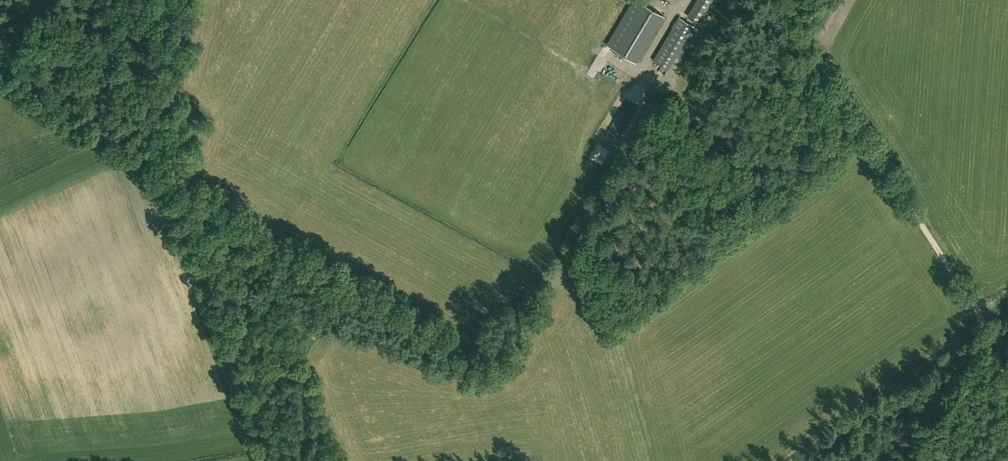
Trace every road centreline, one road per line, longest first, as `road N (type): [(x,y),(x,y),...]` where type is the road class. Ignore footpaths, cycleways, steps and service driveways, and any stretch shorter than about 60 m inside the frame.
road 1 (track): [(779,0),(984,325),(934,407),(927,460)]

